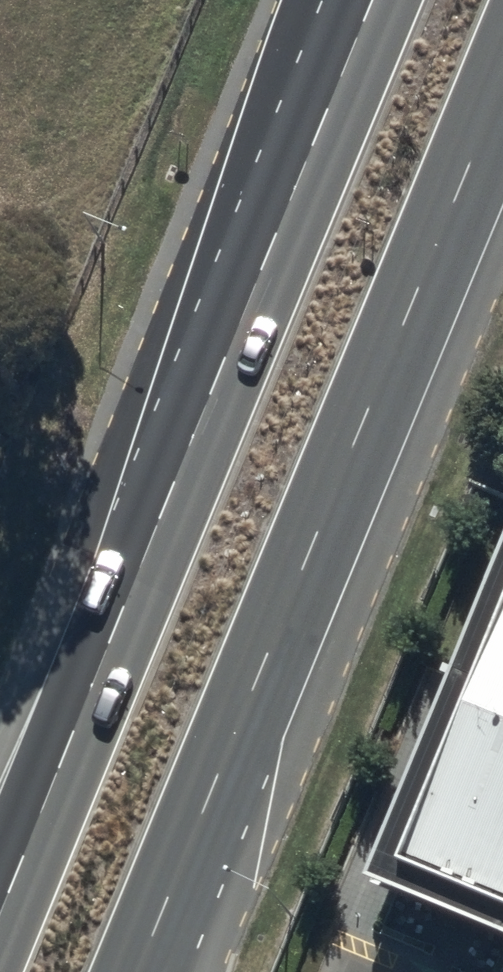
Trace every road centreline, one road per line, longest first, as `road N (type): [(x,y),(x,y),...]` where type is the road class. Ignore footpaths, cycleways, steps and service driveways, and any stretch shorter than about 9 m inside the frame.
road 1 (trunk): [(0,902),(368,0)]
road 2 (trunk): [(502,91),(137,971)]

